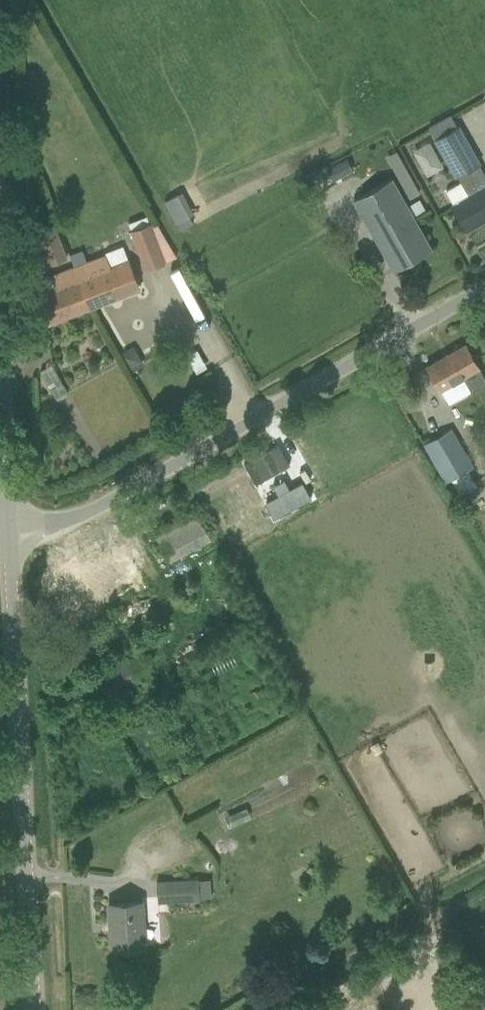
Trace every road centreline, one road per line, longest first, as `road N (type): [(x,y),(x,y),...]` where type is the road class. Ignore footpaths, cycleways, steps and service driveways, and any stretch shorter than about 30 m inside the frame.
road 1 (unclassified): [(7,523),(88,513),(484,287)]
road 2 (tertiary): [(35,1009),(7,523)]
road 3 (tertiary): [(7,523),(0,350)]

